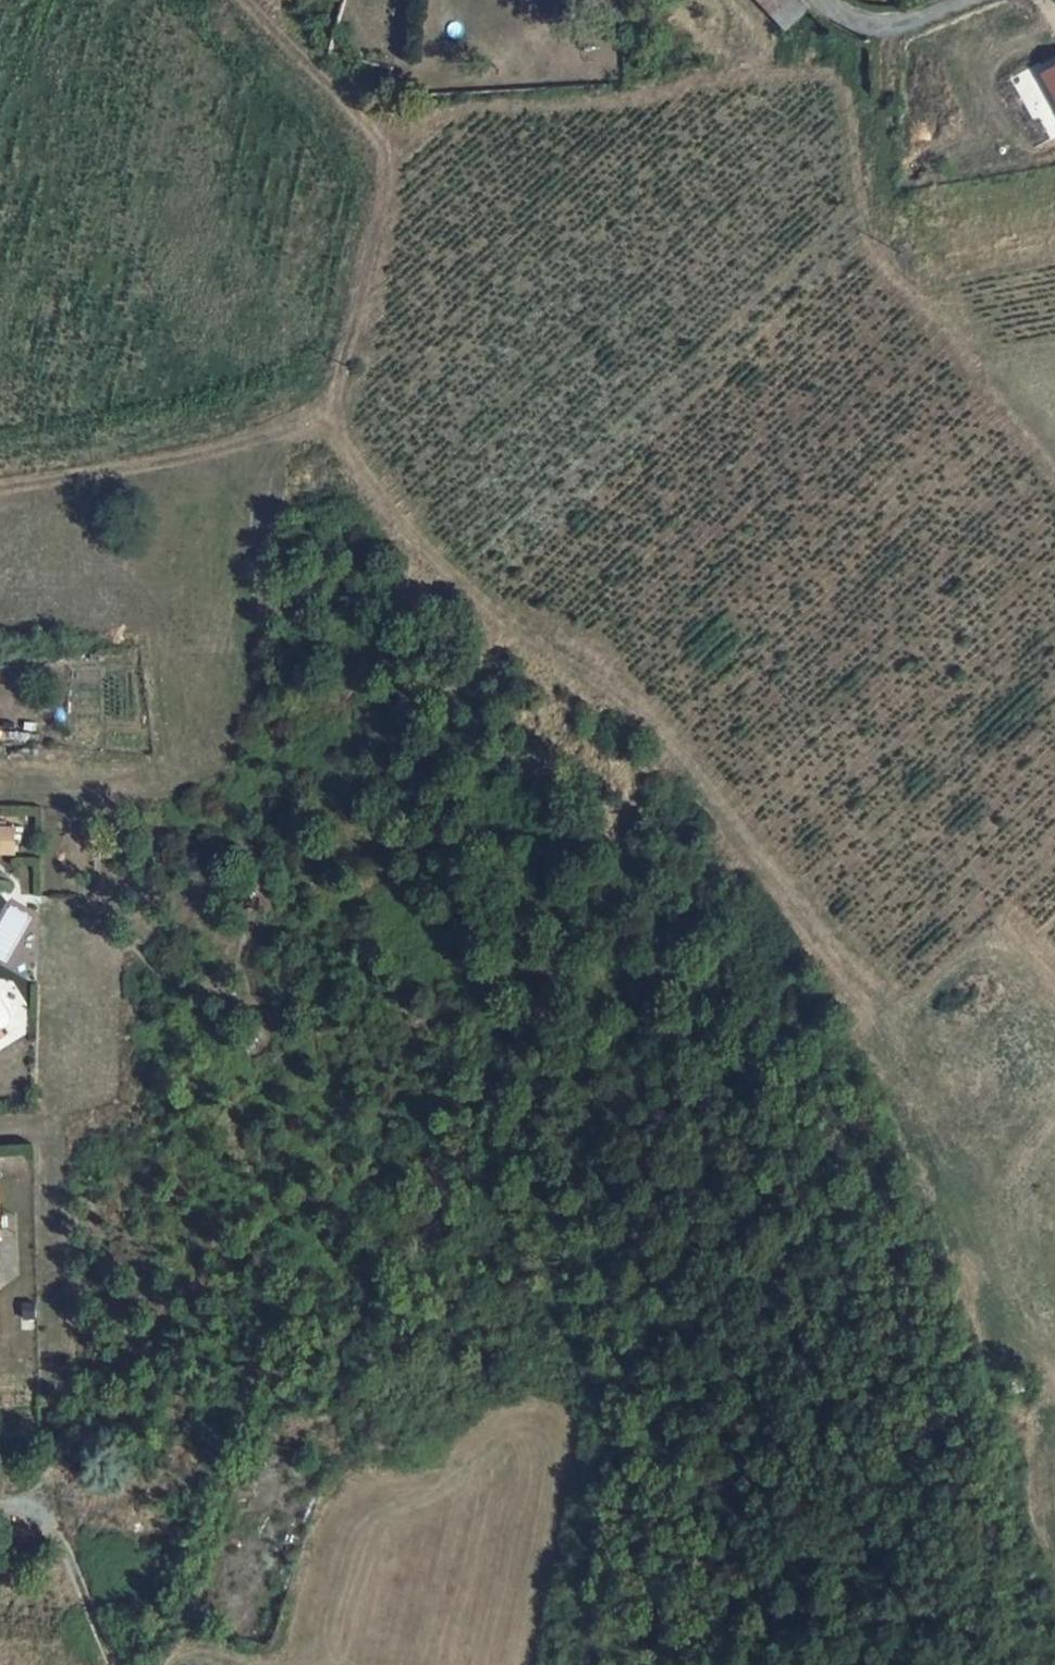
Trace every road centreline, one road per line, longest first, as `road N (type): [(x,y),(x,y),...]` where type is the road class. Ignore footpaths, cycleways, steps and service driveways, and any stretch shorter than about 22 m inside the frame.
road 1 (unclassified): [(821,0),(890,26),(971,0)]

